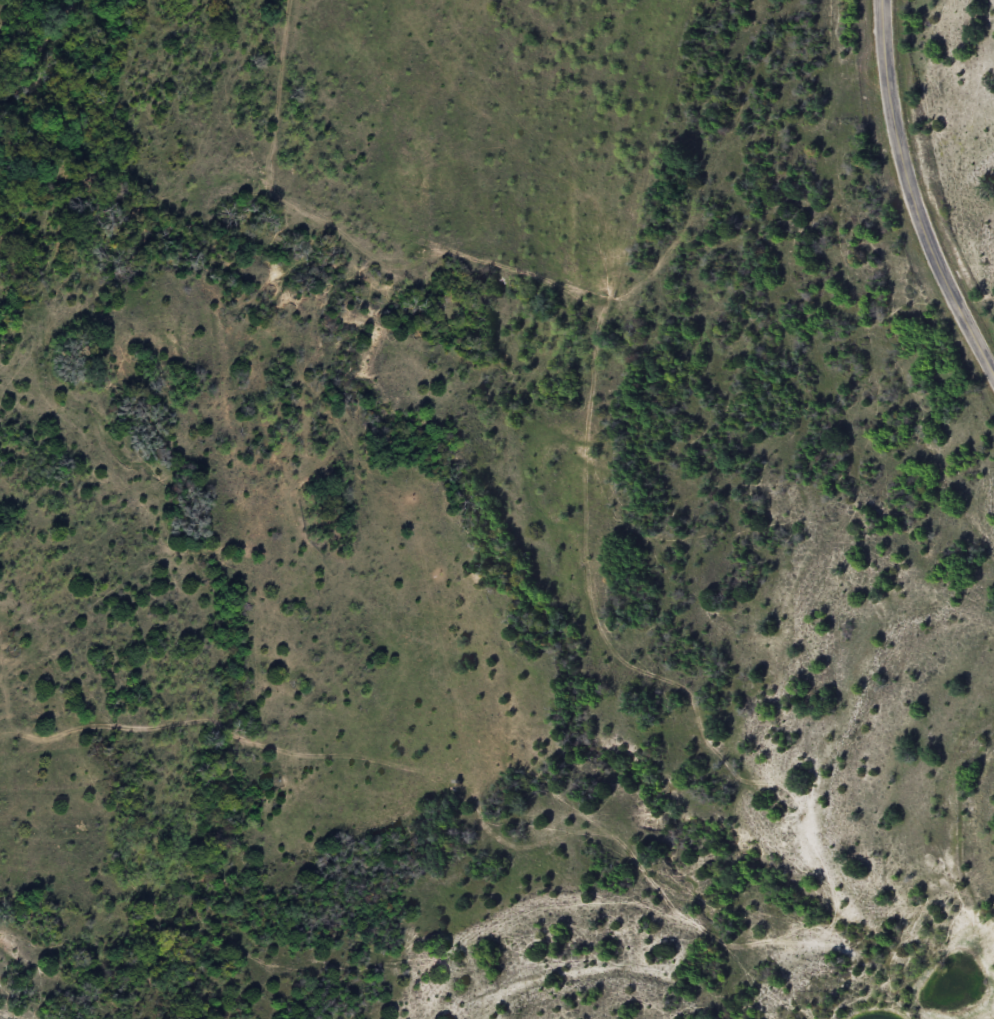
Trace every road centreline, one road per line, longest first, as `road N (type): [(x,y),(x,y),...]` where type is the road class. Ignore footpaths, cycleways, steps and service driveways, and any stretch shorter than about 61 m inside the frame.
road 1 (secondary): [(884,0),(901,154),(928,240),(993,374)]

